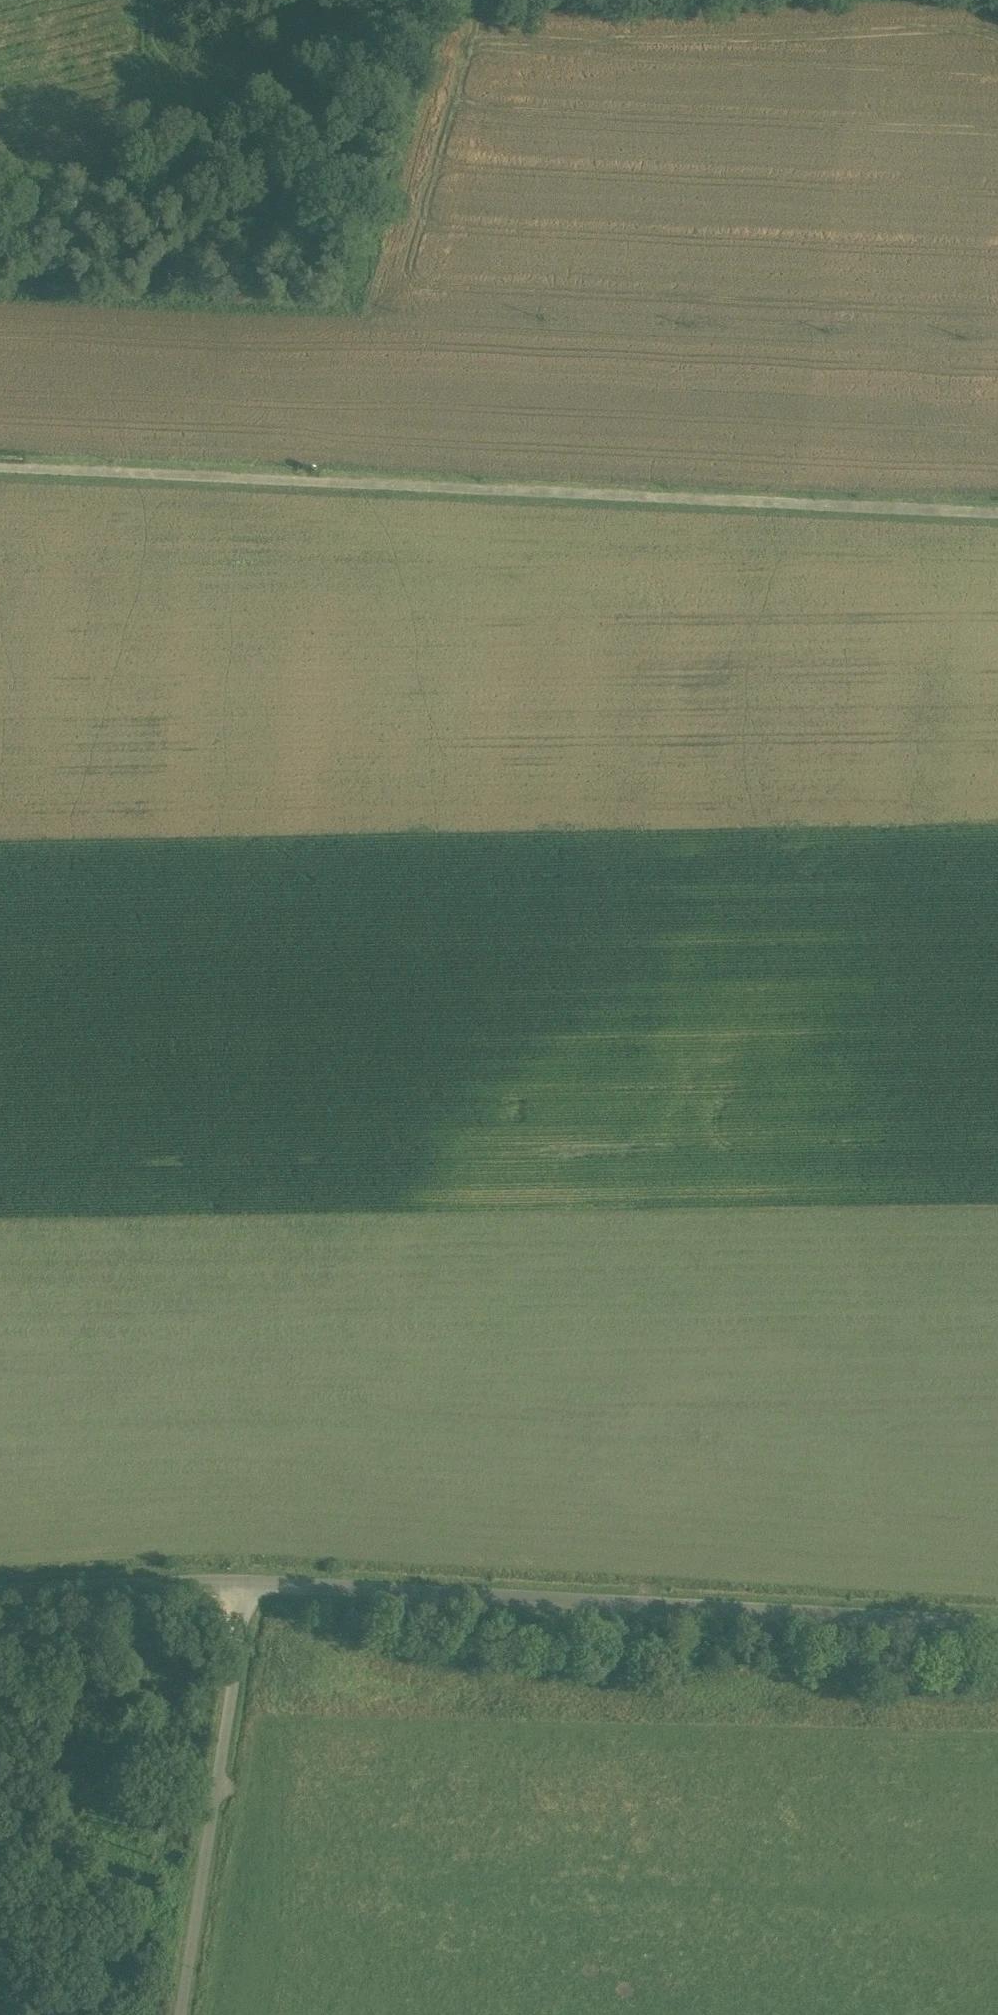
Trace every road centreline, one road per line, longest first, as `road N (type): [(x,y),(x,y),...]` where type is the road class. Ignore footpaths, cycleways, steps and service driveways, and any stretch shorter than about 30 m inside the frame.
road 1 (unclassified): [(997,512),(0,465)]
road 2 (unclassified): [(247,1579),(997,1624)]
road 3 (unclassified): [(184,2014),(247,1579)]
road 4 (unclassified): [(247,1579),(0,1587)]

